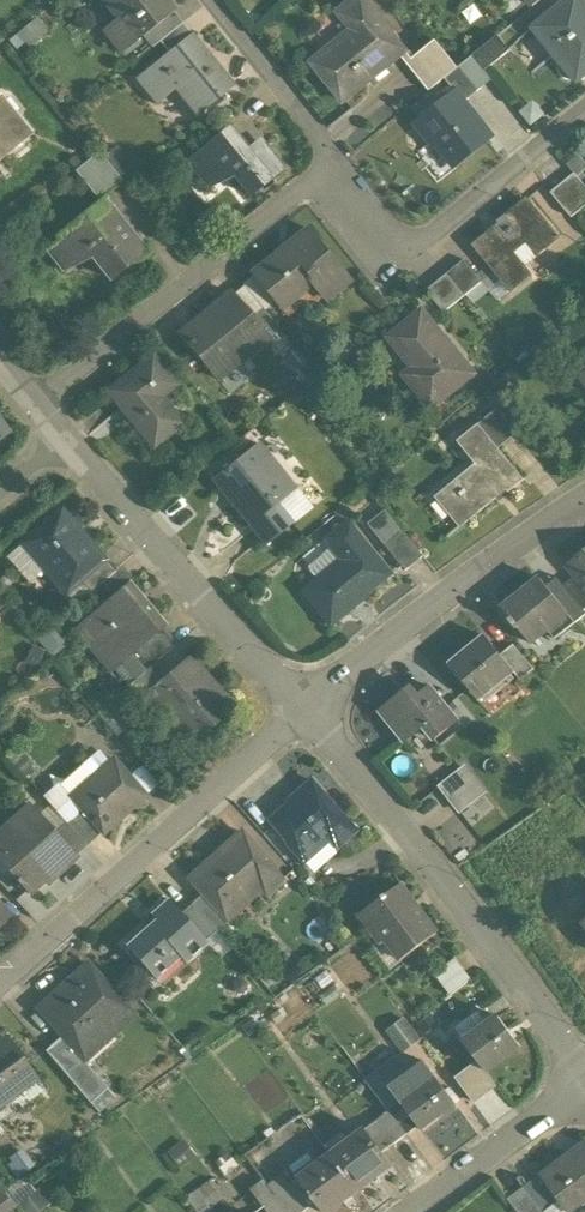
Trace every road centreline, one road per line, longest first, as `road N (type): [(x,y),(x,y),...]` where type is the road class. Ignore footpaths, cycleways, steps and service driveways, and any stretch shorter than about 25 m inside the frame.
road 1 (residential): [(584,1071),(430,857),(302,715)]
road 2 (residential): [(0,980),(302,715)]
road 3 (residential): [(336,161),(32,410)]
road 4 (residential): [(302,715),(61,440)]
road 5 (residential): [(302,715),(511,547),(584,500)]
road 6 (residential): [(336,161),(403,255),(584,113)]
road 7 (residential): [(584,1084),(413,1211)]
road 8 (residential): [(210,0),(336,161)]

